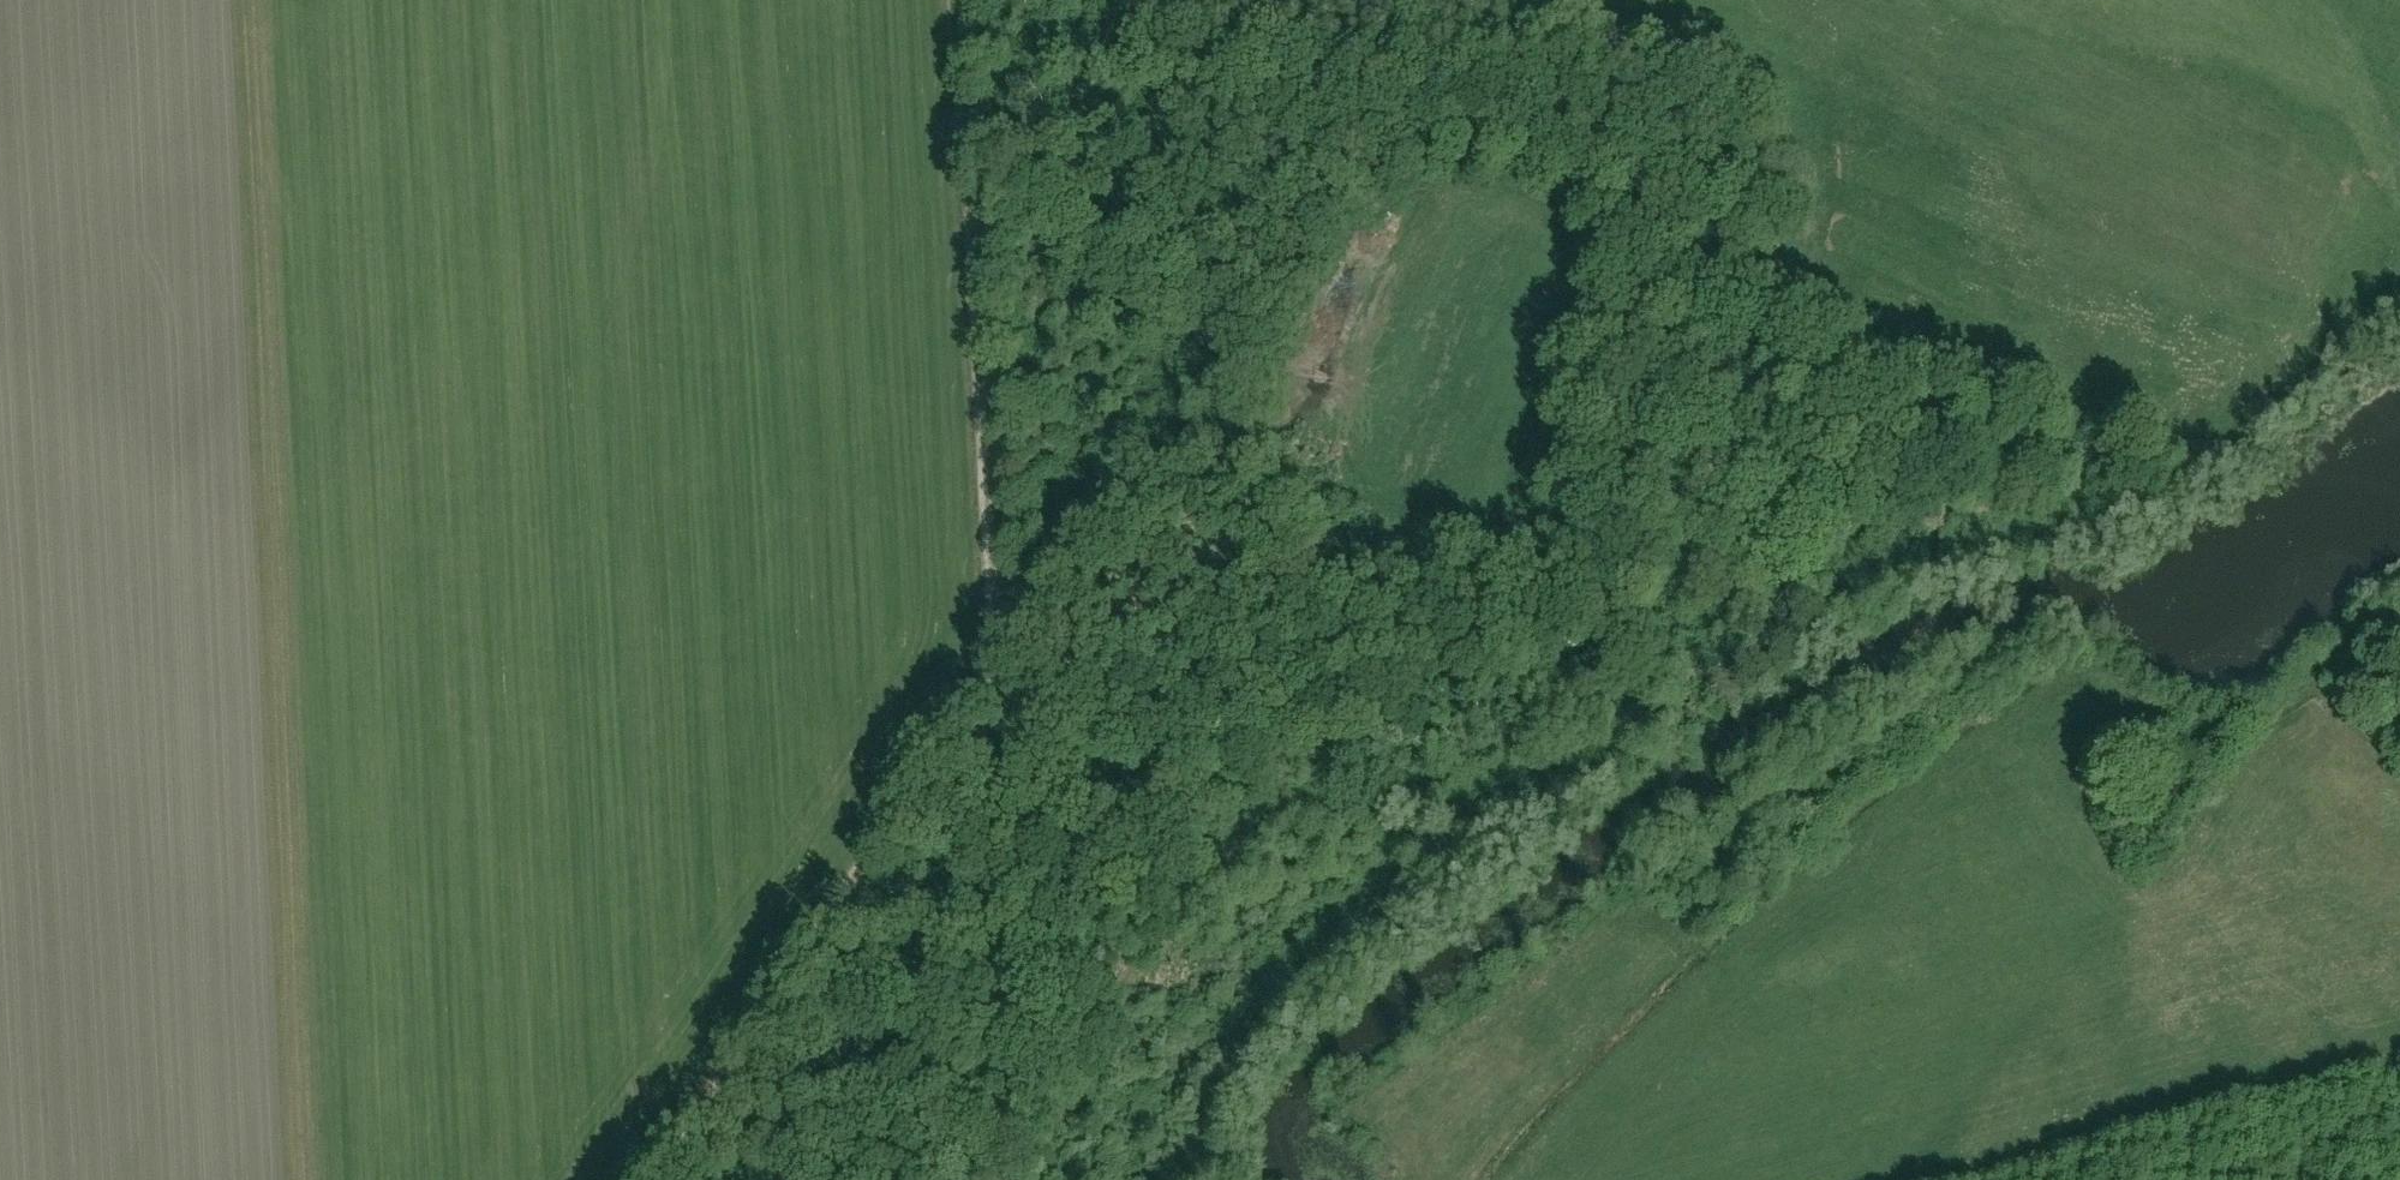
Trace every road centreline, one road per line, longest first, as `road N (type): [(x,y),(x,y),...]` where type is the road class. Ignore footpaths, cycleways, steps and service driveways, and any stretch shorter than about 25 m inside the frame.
road 1 (track): [(956,0),(993,667),(647,1179)]

